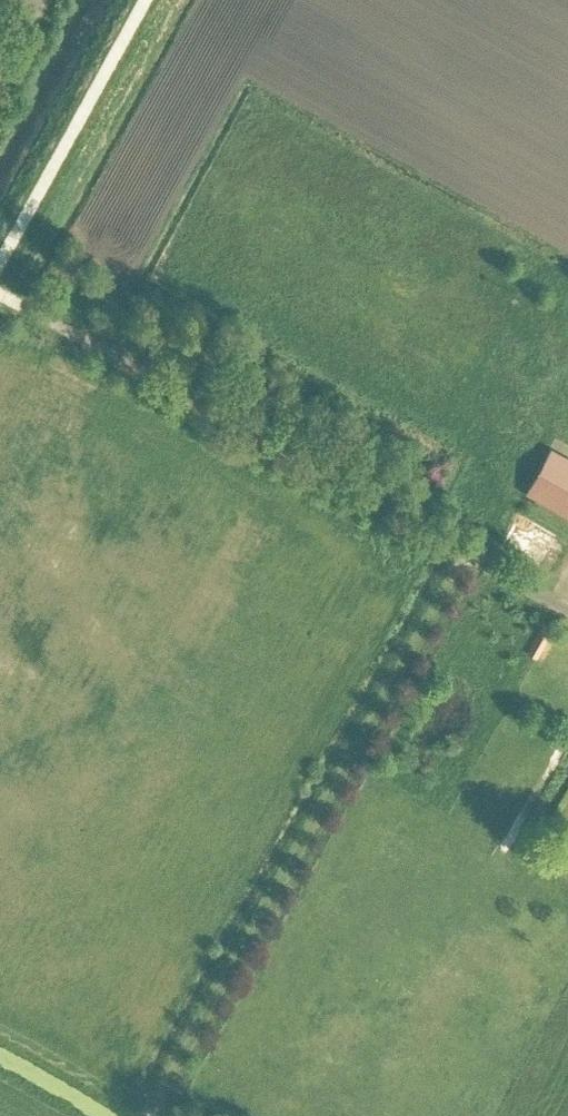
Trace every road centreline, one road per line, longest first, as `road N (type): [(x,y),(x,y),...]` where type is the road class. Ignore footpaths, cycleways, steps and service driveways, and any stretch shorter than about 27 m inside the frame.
road 1 (track): [(156,1115),(0,1031)]

